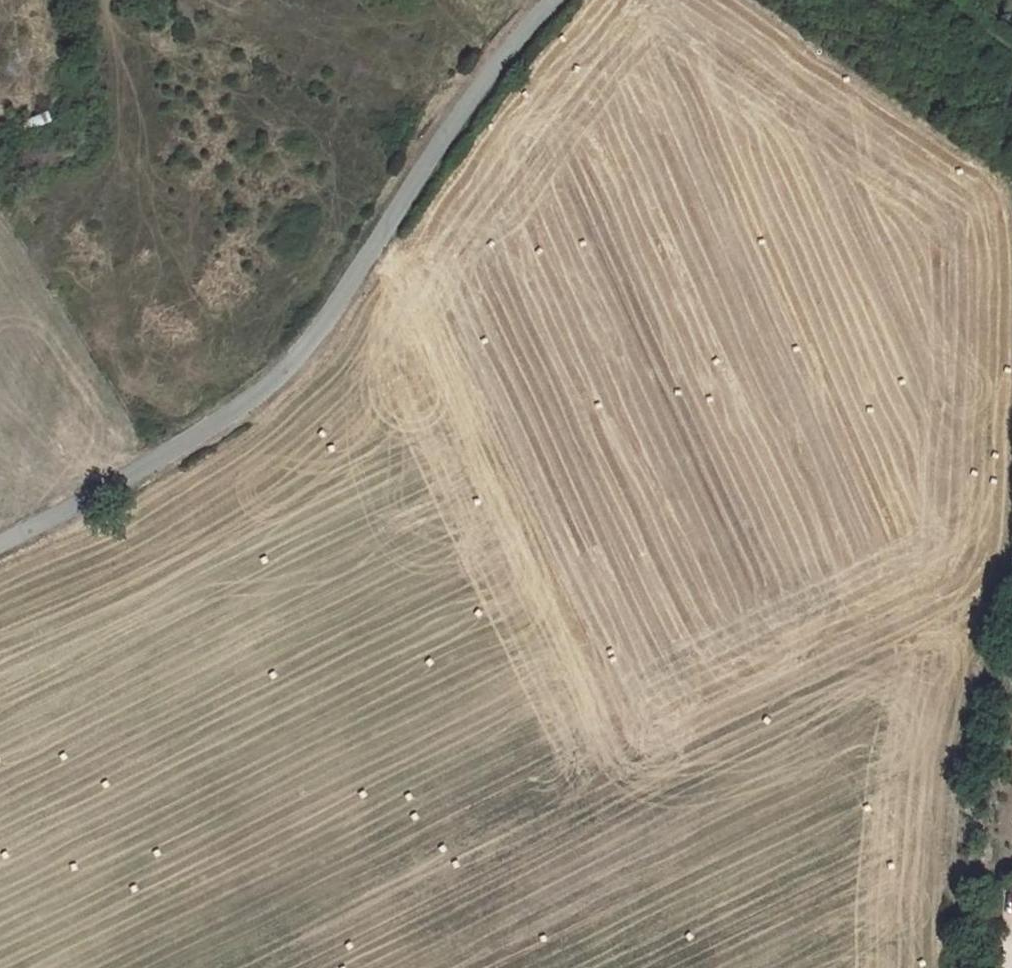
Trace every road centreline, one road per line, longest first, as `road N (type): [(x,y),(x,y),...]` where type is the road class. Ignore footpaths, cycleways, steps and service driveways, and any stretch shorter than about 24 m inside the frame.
road 1 (residential): [(552,0),(285,365),(226,417),(0,541)]

